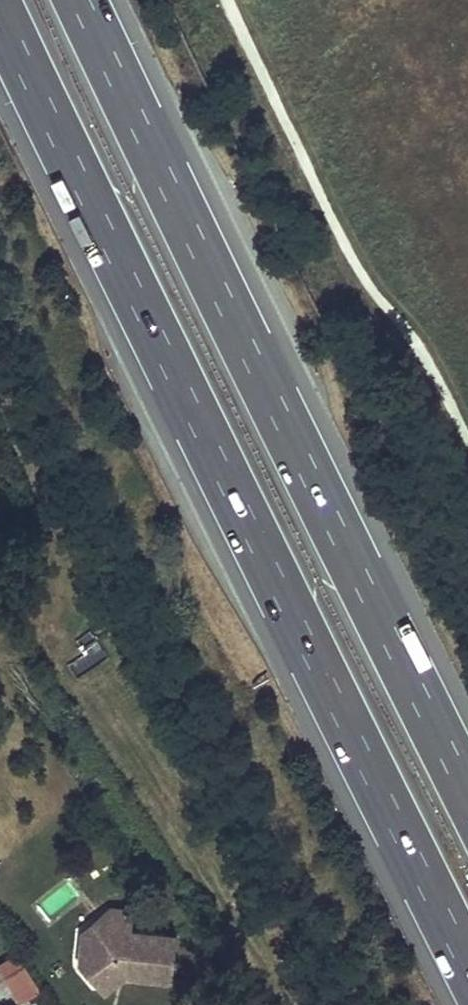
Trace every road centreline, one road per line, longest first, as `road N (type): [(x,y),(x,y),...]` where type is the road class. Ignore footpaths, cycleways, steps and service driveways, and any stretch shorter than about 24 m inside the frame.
road 1 (motorway): [(0,2),(147,321),(467,960)]
road 2 (motorway): [(467,796),(85,0)]

